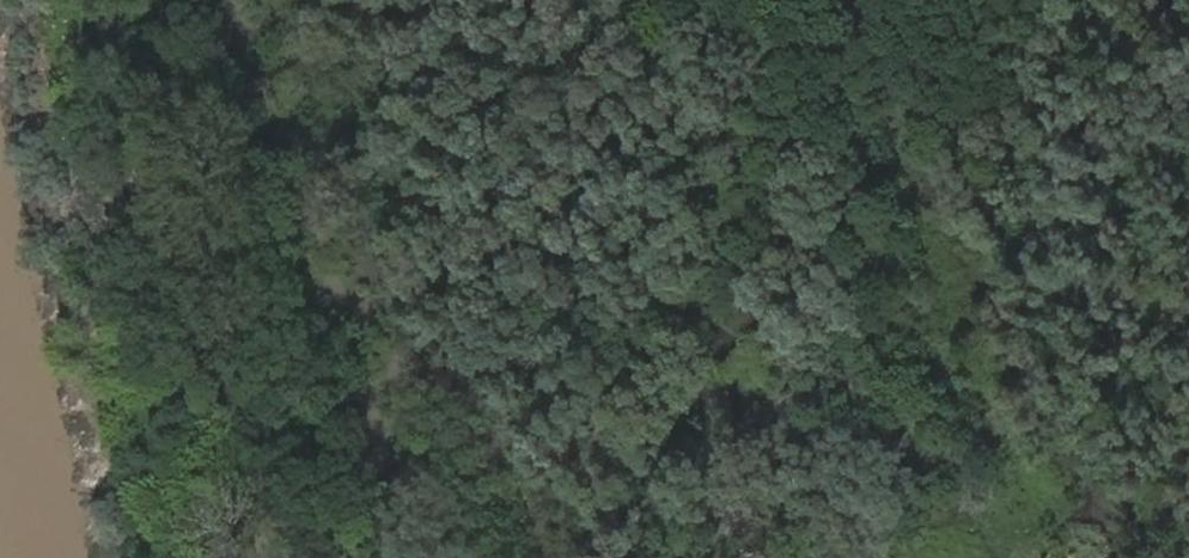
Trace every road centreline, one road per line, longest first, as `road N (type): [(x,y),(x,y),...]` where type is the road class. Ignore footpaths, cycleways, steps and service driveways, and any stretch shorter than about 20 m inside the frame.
road 1 (track): [(857,0),(1024,405),(1073,557)]
road 2 (track): [(199,0),(377,557)]

